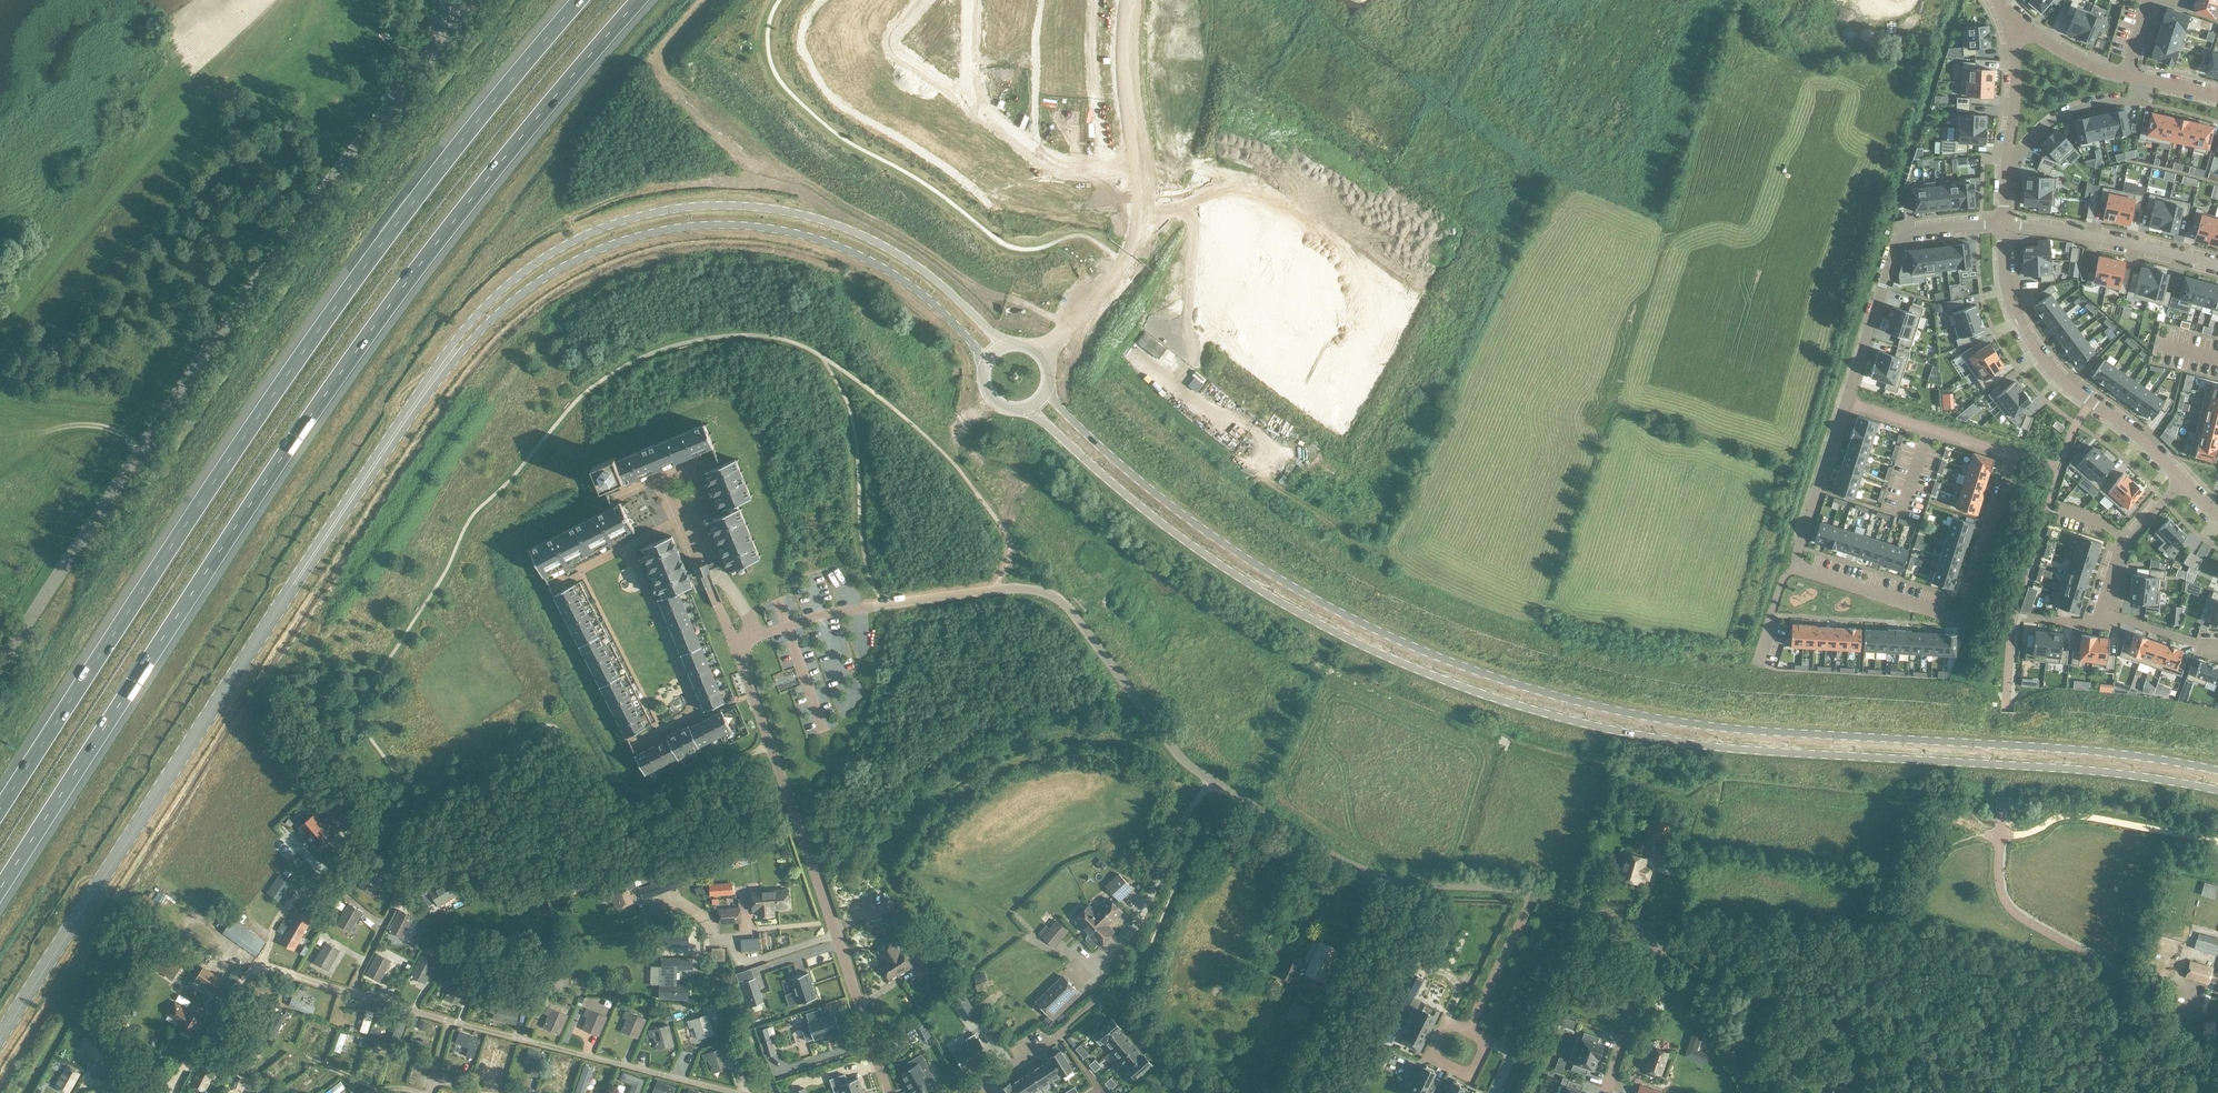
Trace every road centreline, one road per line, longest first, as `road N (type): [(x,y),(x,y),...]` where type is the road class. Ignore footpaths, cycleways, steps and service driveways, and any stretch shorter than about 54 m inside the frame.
road 1 (secondary): [(1032,409),(1177,536),(1262,591),(1351,640),(1475,692),(1706,747),(2119,774),(2217,791)]
road 2 (secondary): [(2217,770),(2080,750),(1736,730),(1552,695),(1431,655),(1319,602),(1203,530),(1049,393)]
road 3 (motorway): [(0,901),(311,422),(442,237),(638,0)]
road 4 (motorway): [(583,0),(262,395),(0,805)]
road 5 (unclassified): [(1535,893),(1399,882),(1349,865),(1181,759),(1071,611),(1046,594),(992,591),(843,611),(737,648)]
road 6 (secondary): [(0,1037),(427,389)]
road 7 (secondary): [(1006,347),(920,267),(855,232),(785,211),(713,205),(632,217),(549,255),(475,317),(427,389)]
road 8 (secondary): [(427,389),(487,322),(543,279),(616,242),(705,225),(775,229),(857,254),(918,290),(988,363)]
road 9 (residential): [(1795,566),(1946,616),(1961,612),(2015,456),(1846,405)]
road 10 (unclassified): [(888,1092),(737,648)]
road 11 (residential): [(738,1092),(351,992)]
road 12 (unclassified): [(2003,1092),(1654,942)]
road 13 (residential): [(2181,483),(2137,436),(2051,372),(2020,321),(2006,272),(2004,222)]
road 14 (track): [(594,1092),(299,1013)]
road 15 (residential): [(1860,852),(1714,830),(1691,923),(1630,929)]
road 16 (residential): [(2004,222),(1895,242),(1846,405)]
road 17 (track): [(770,745),(553,846)]
road 18 (residential): [(2217,265),(2004,222)]
road 19 (residential): [(971,101),(1065,167),(1136,170)]
road 20 (residential): [(2006,160),(2070,112),(2138,100),(2154,83)]
road 21 (residential): [(1136,170),(1131,0)]
road 22 (residential): [(1846,405),(1795,566)]
road 23 (residential): [(1654,942),(1606,1092)]
road 24 (residential): [(2181,483),(2122,549),(2105,613)]
road 25 (residential): [(1468,1032),(1535,893)]
road 26 (residential): [(927,0),(893,46),(971,101)]
road 27 (residential): [(254,969),(171,1092)]
road 28 (residential): [(2006,160),(2016,75),(2009,15)]
road 29 (unclassified): [(1043,355),(1147,257)]
road 30 (residential): [(1468,1032),(1445,1028),(1437,1059),(1471,1071),(1483,1052),(1477,1036)]
road 31 (residential): [(2009,15),(2086,65),(2122,77)]

